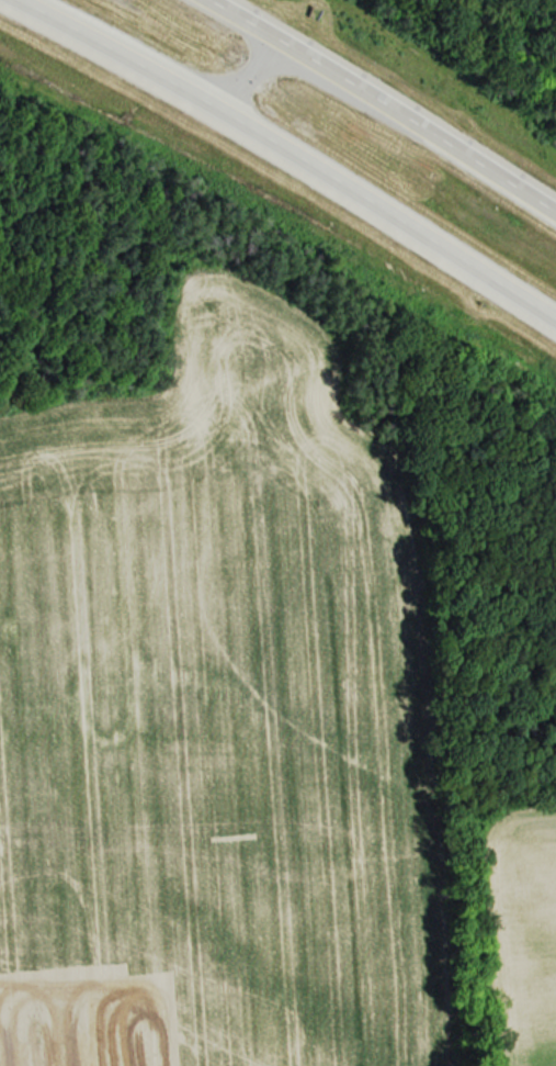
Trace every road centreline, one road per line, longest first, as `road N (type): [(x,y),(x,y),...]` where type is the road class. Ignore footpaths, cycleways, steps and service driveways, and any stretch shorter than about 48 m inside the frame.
road 1 (motorway): [(11,0),(190,94),(555,322)]
road 2 (motorway): [(555,216),(207,0)]

